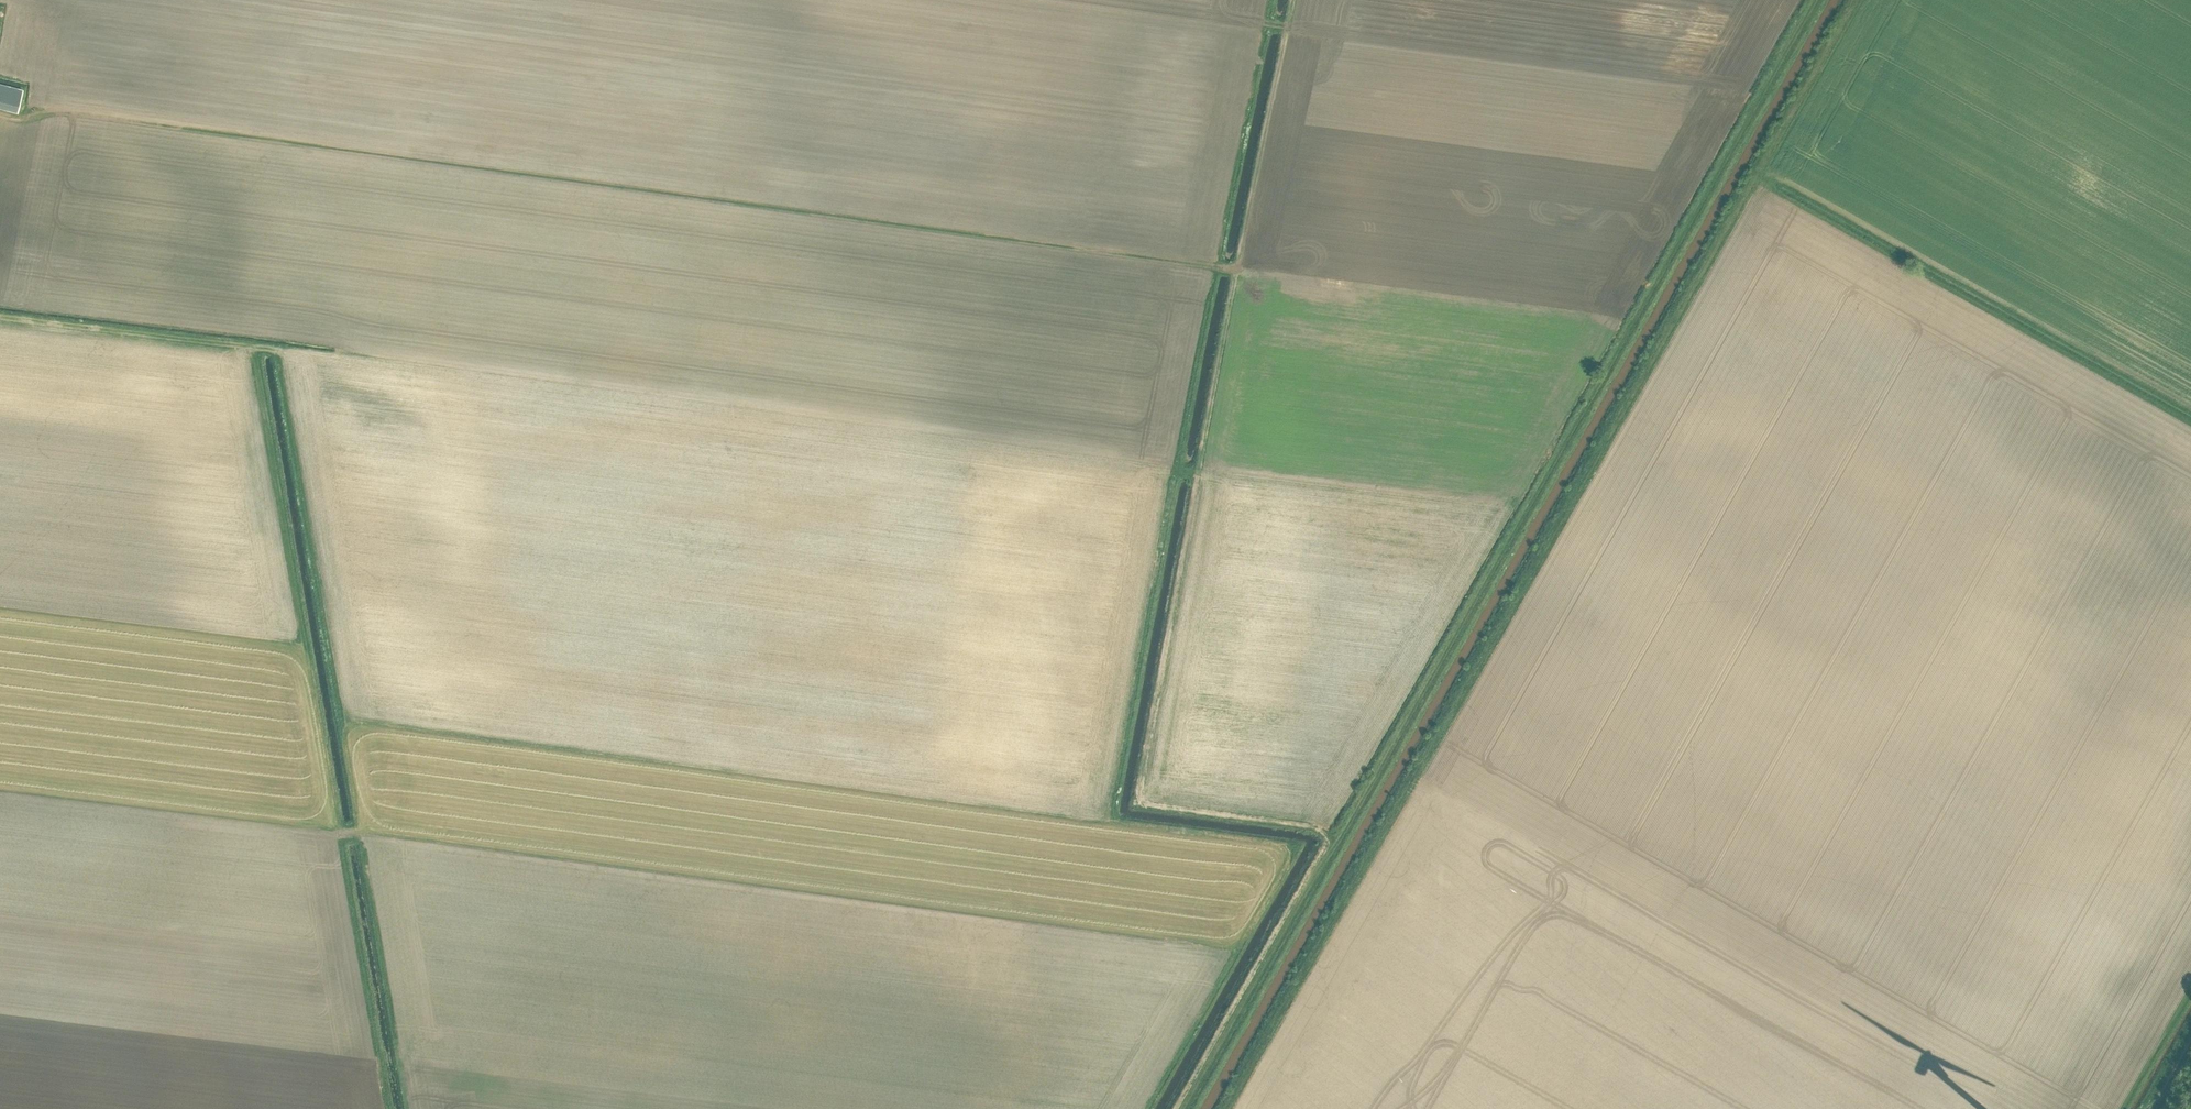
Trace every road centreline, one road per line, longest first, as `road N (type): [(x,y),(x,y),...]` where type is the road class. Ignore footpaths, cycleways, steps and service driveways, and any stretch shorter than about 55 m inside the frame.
road 1 (track): [(1816,0),(1182,1108)]

